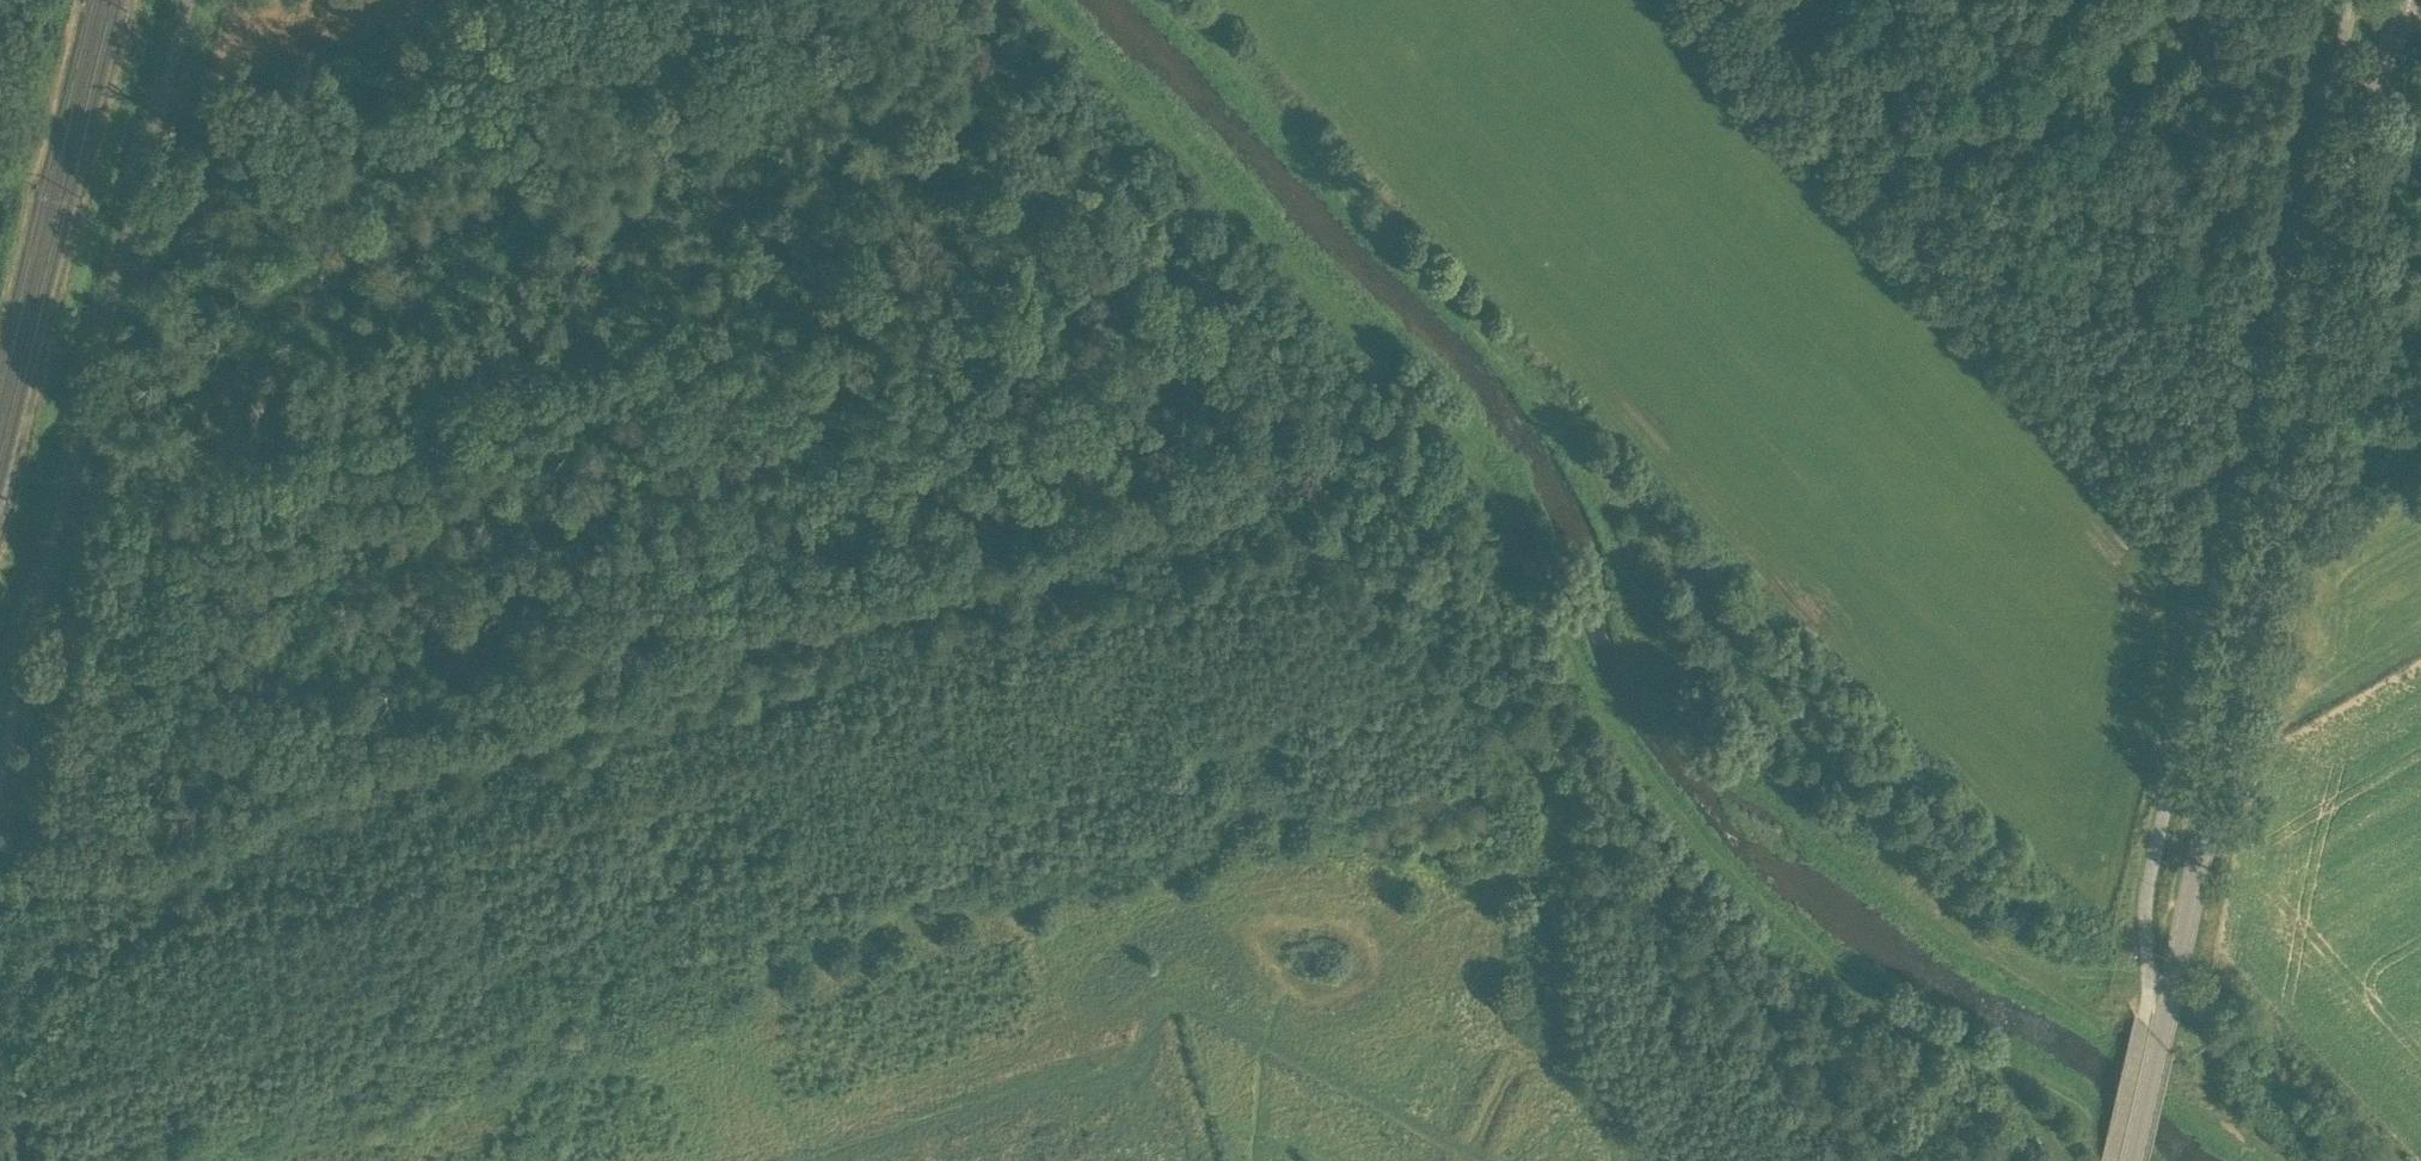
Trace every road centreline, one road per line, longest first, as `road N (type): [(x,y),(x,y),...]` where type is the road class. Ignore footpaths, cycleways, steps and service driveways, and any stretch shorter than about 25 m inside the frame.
road 1 (tertiary): [(2135,1160),(2388,14)]
road 2 (unclassified): [(0,778),(189,0)]

